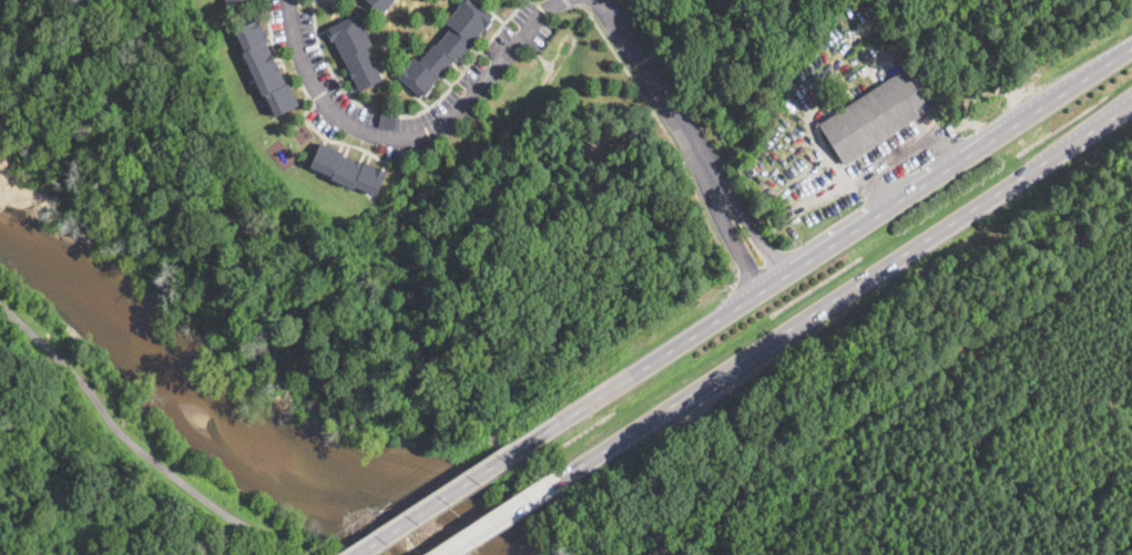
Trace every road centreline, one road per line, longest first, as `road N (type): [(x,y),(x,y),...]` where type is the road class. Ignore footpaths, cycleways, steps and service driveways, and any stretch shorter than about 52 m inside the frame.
road 1 (primary): [(1131,50),(527,448)]
road 2 (primary): [(563,477),(1131,105)]
road 3 (residential): [(289,0),(294,35),(327,101),(371,133),(405,138),(463,107),(543,10),(562,0)]
road 4 (residential): [(775,281),(606,0)]
road 5 (primary): [(527,448),(357,554)]
road 6 (primary): [(446,554),(563,477)]

